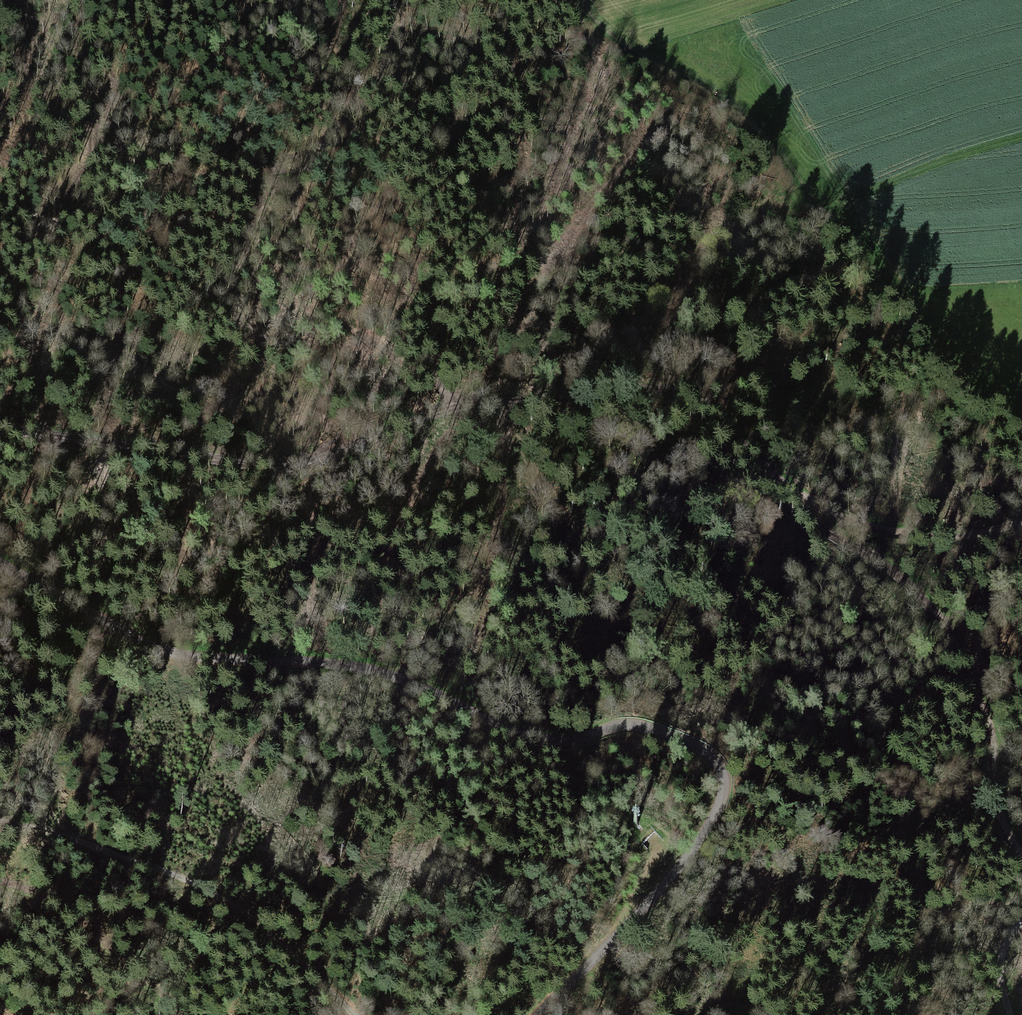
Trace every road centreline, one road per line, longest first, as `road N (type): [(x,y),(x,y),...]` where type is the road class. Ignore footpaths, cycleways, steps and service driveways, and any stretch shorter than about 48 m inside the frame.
road 1 (unclassified): [(0,562),(167,651),(366,670),(410,680),(523,737),(560,744),(627,726),(712,757),(725,785),(703,835),(540,1014)]
road 2 (track): [(1021,413),(1001,411),(948,369),(747,110),(706,80),(541,2)]
road 3 (track): [(1021,856),(994,792),(991,727),(936,617),(893,573),(821,532),(788,493)]
road 4 (track): [(0,824),(170,866),(270,925),(351,1014)]
road 5 (track): [(788,493),(720,419),(660,389),(461,413)]
road 6 (track): [(0,429),(240,466),(298,466)]
road 7 (track): [(1021,526),(912,536),(788,493)]
road 8 (track): [(181,1014),(104,939),(0,880)]
road 9 (track): [(461,413),(298,466)]

